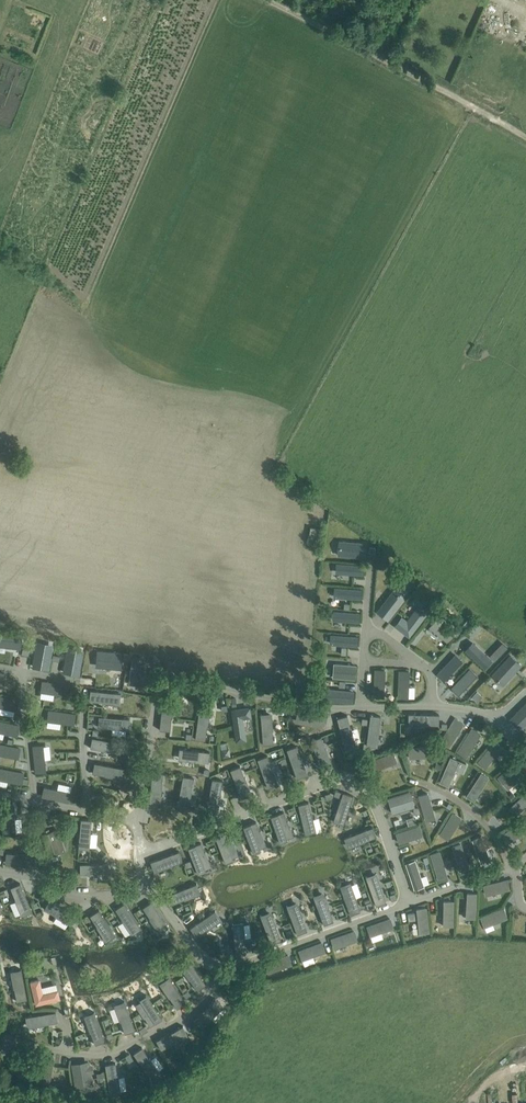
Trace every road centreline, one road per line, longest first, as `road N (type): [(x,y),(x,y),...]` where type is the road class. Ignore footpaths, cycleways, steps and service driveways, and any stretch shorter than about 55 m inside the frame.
road 1 (track): [(525,138),(275,0)]

